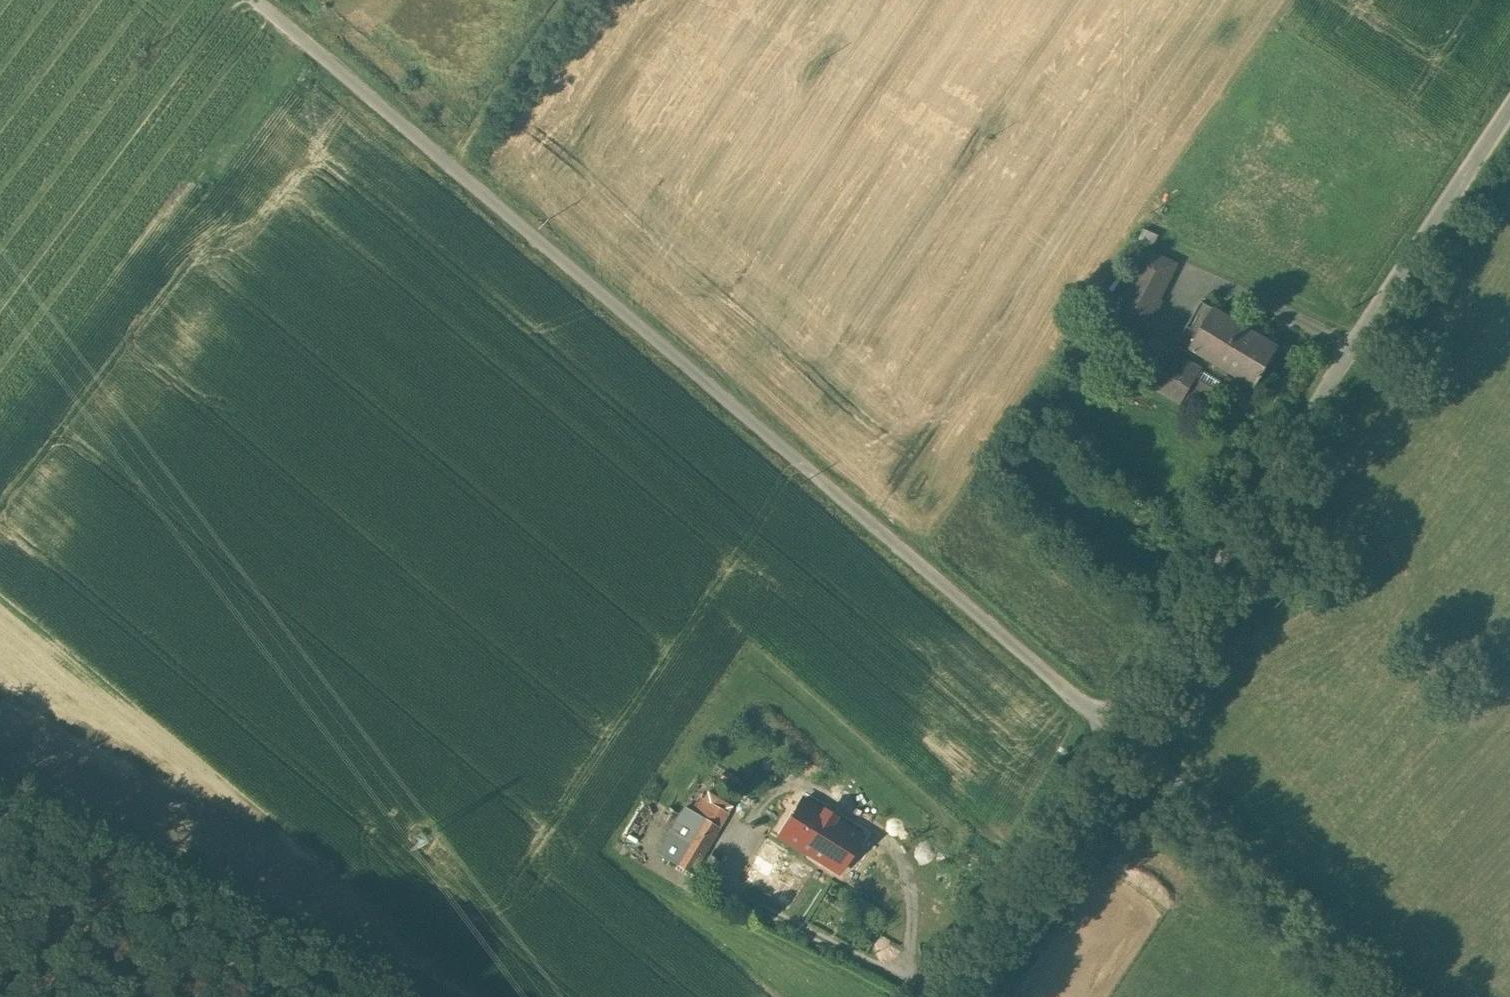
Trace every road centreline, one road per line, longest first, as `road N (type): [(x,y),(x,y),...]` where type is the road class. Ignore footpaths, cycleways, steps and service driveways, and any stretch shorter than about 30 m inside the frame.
road 1 (unclassified): [(254,0),(1111,724)]
road 2 (unclassified): [(1111,724),(1509,108)]
road 3 (unclassified): [(1111,724),(1402,996)]
road 4 (unclassified): [(923,996),(1111,724)]
road 5 (track): [(448,165),(562,0)]

